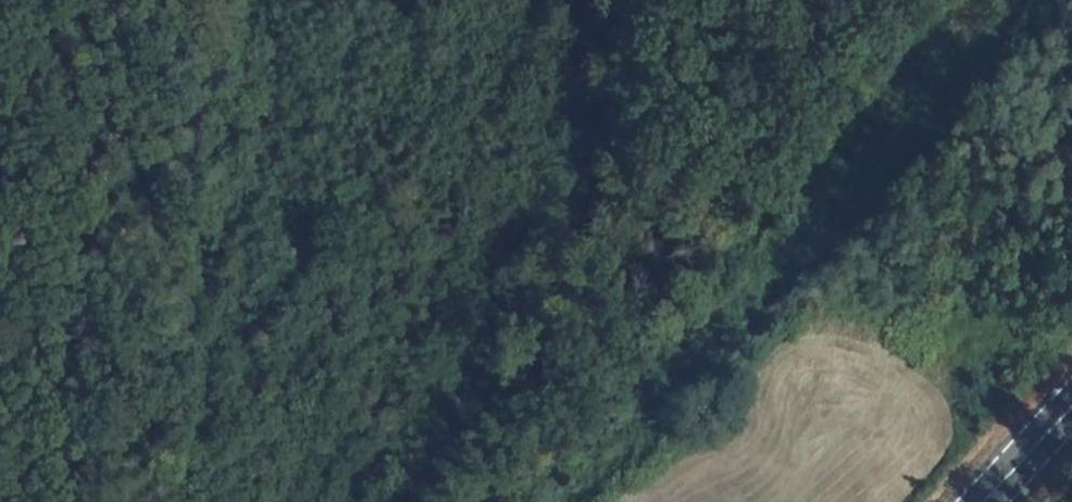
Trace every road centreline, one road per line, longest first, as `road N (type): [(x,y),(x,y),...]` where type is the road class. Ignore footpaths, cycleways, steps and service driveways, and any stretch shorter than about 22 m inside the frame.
road 1 (primary): [(981,501),(1071,405)]

